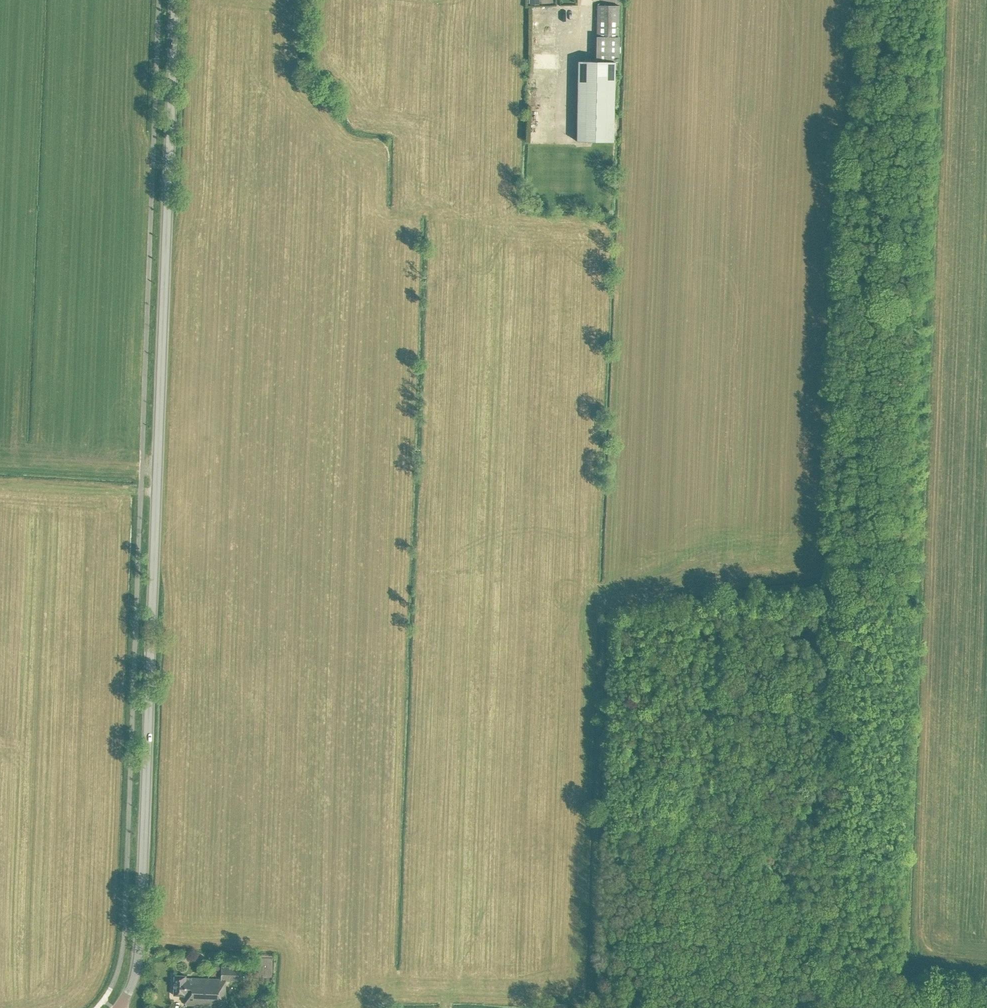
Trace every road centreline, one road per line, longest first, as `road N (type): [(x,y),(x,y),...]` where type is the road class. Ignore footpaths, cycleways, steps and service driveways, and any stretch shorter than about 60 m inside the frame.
road 1 (tertiary): [(119,1007),(141,944),(147,860),(178,0)]

